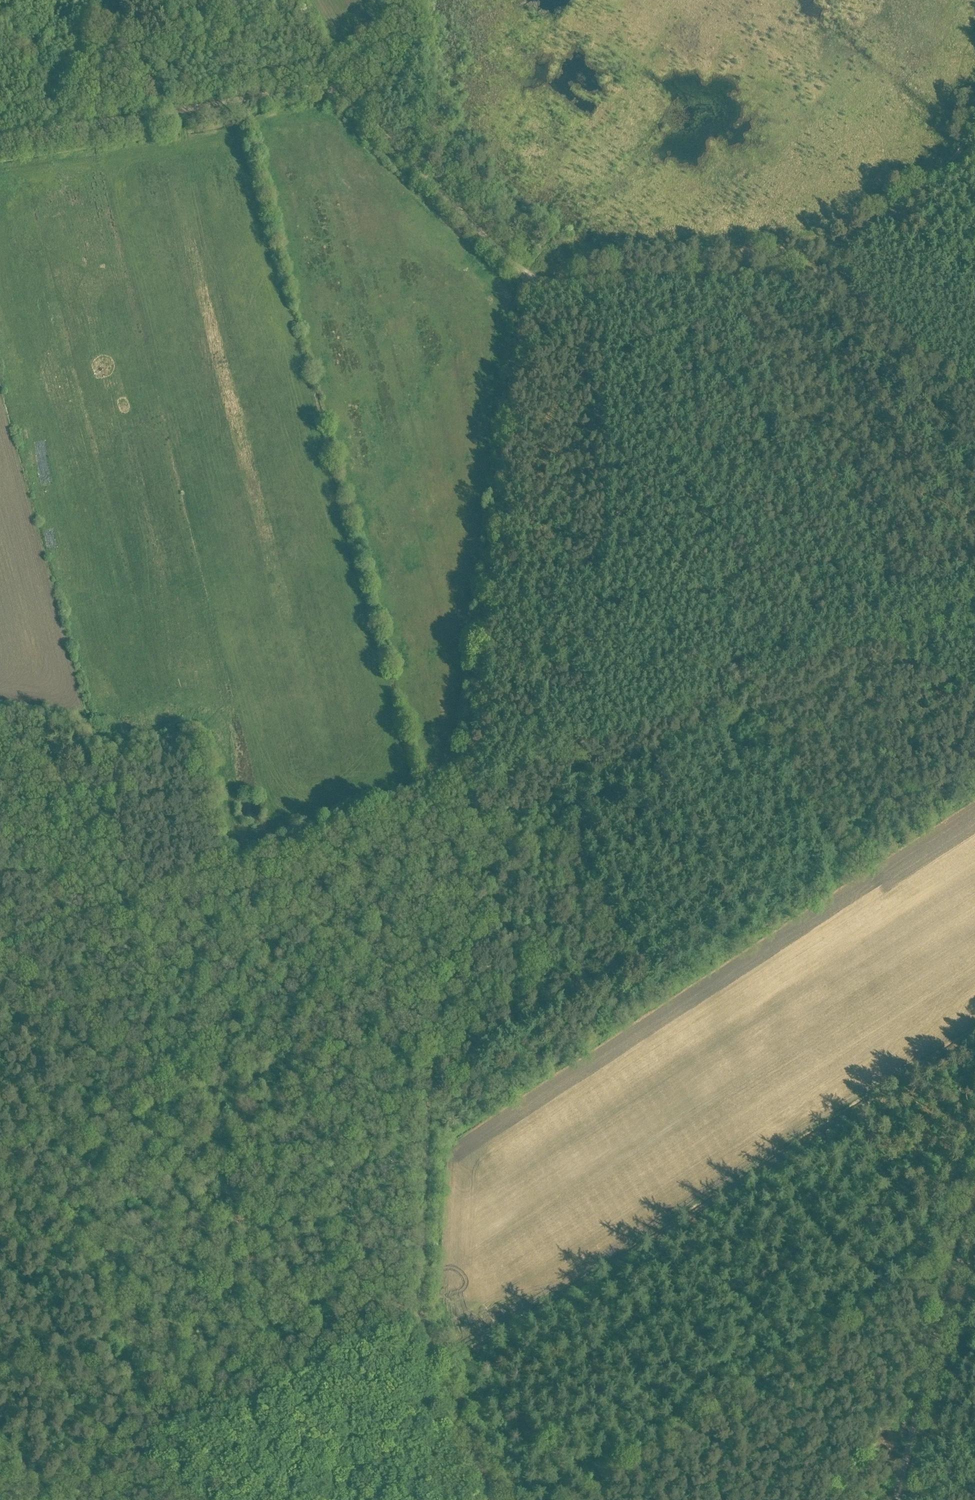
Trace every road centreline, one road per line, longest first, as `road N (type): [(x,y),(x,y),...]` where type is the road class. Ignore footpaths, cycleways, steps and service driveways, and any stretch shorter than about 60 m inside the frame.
road 1 (track): [(0,138),(322,86),(345,97),(534,279),(734,283),(834,264)]
road 2 (track): [(448,988),(432,1041),(418,1296),(490,1495)]
road 3 (track): [(974,1212),(895,1499)]
road 4 (track): [(463,789),(477,856),(448,988)]
road 5 (track): [(974,124),(958,154),(834,264)]
road 6 (track): [(834,264),(974,386)]

